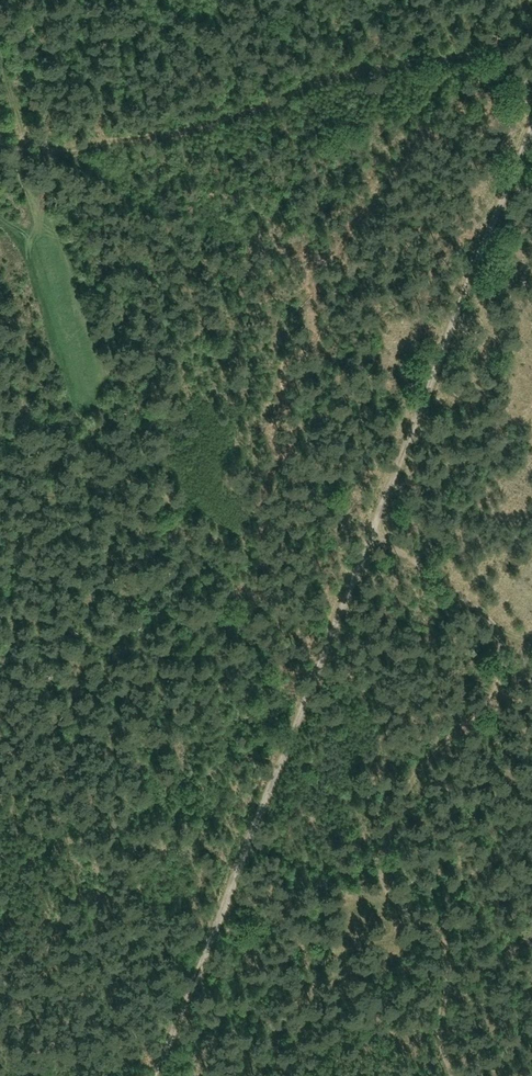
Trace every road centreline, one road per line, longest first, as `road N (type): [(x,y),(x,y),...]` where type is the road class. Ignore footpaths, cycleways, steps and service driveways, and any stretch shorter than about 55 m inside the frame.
road 1 (track): [(531,131),(161,1075)]
road 2 (track): [(531,29),(304,90),(179,133),(72,149),(23,131),(0,35)]
road 3 (track): [(503,1075),(465,997),(454,875),(464,850),(456,821),(414,776),(418,710),(469,660)]
road 4 (track): [(374,530),(505,630),(531,639)]
road 5 (track): [(467,601),(473,668),(498,699),(531,708)]

